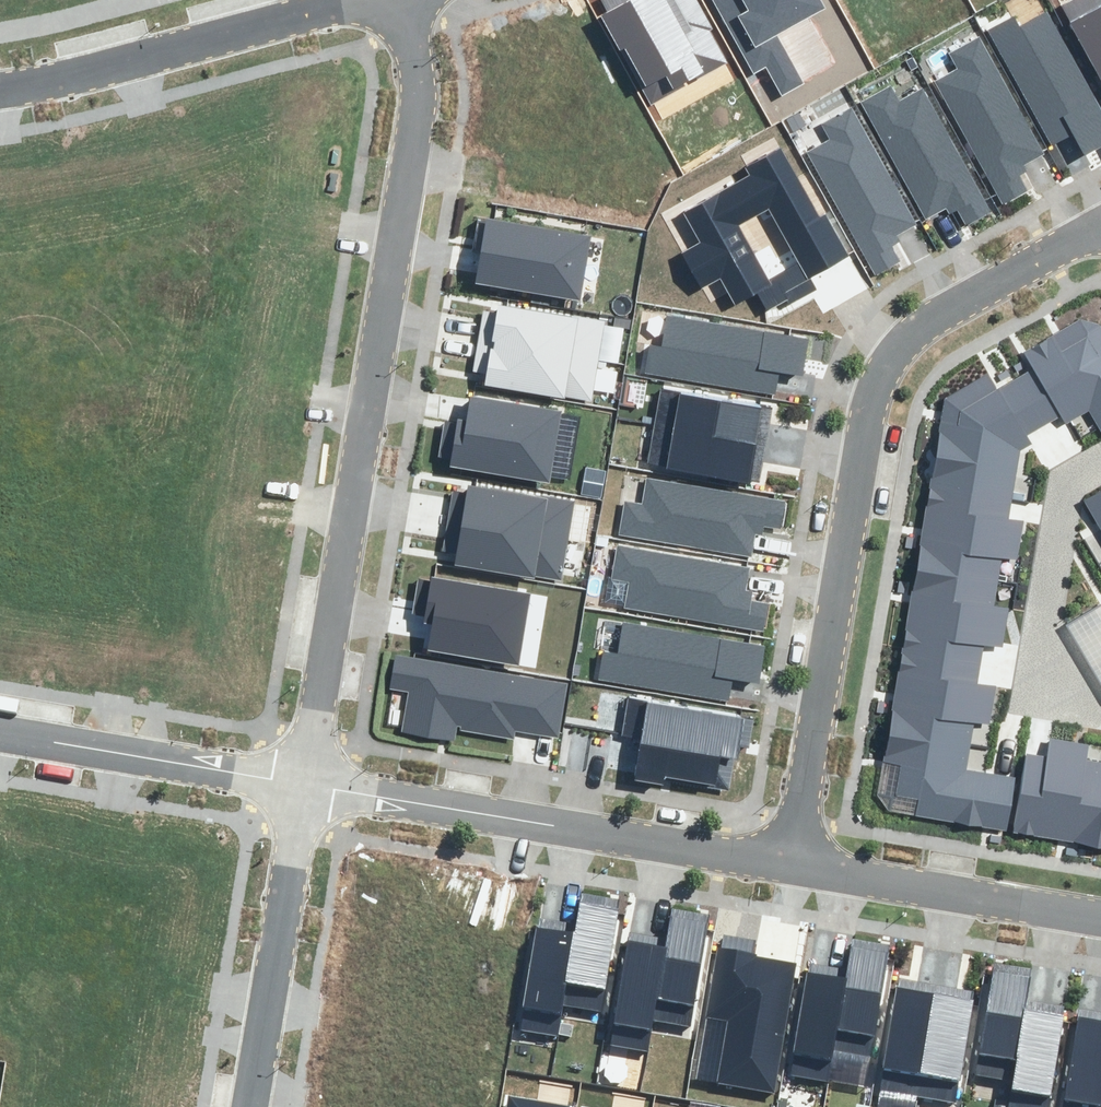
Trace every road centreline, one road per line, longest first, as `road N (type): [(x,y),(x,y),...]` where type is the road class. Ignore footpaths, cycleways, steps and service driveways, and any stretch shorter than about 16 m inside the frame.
road 1 (residential): [(299,786),(415,89),(414,54),(394,0)]
road 2 (residential): [(802,860),(863,418),(886,341),(929,299),(1100,217)]
road 3 (residential): [(802,860),(299,786)]
road 4 (residential): [(0,84),(362,0)]
road 5 (residential): [(1100,449),(1057,481),(1027,695),(1100,711)]
road 6 (residential): [(299,786),(249,1106)]
road 7 (residential): [(299,786),(0,737)]
road 8 (residential): [(1100,913),(802,860)]

